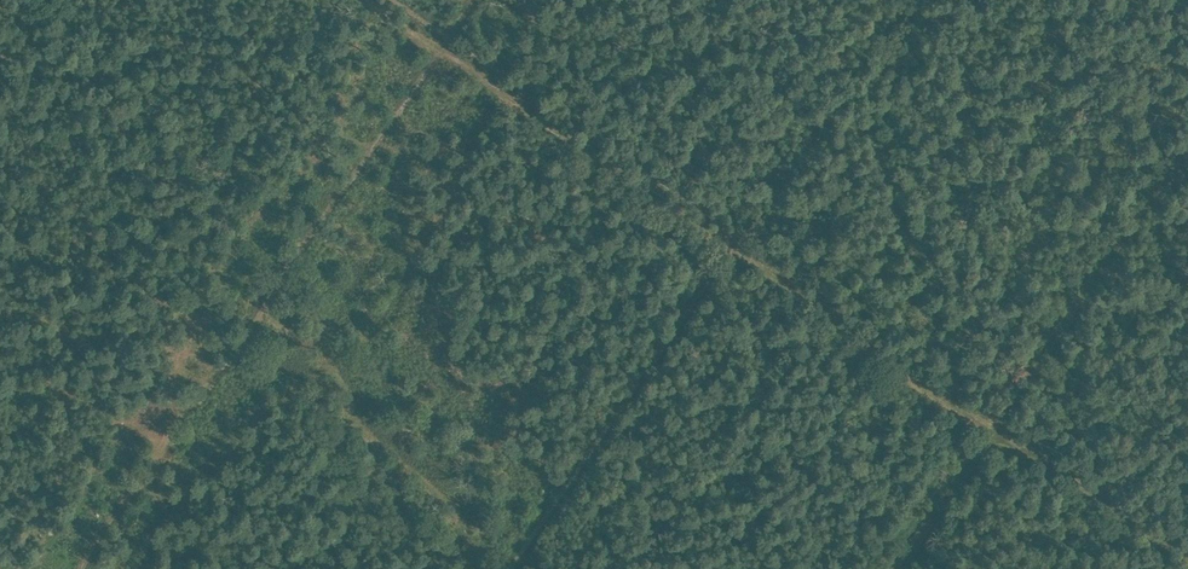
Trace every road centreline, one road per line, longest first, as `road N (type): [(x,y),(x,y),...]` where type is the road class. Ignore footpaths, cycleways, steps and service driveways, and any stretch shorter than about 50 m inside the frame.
road 1 (track): [(995,432),(371,0)]
road 2 (track): [(1187,147),(995,432)]
road 3 (track): [(995,432),(1187,560)]
road 4 (track): [(901,568),(995,432)]

